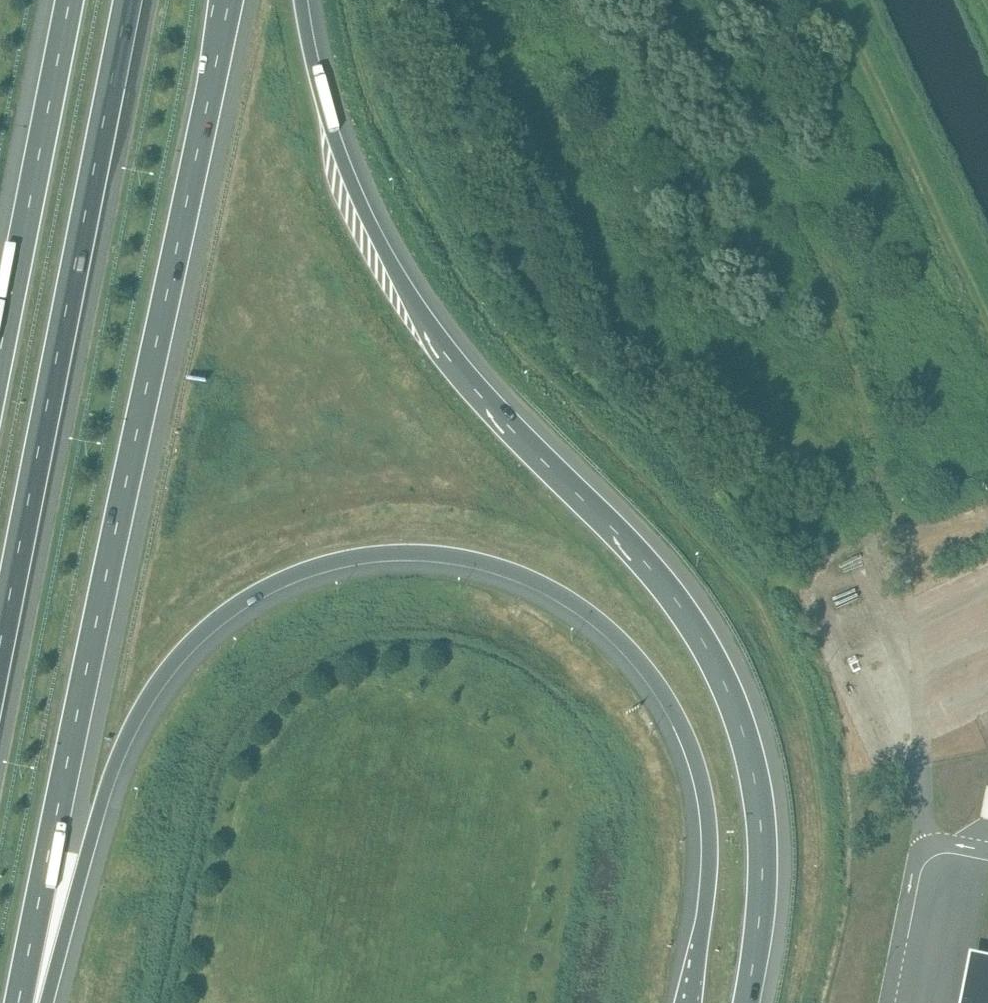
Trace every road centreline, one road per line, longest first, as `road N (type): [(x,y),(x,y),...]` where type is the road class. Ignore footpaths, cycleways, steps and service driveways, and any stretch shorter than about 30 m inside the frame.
road 1 (motorway): [(30,1002),(111,774),(165,676),(256,596),(297,575),(391,554),(492,565),(541,585),(623,643),(661,689),(699,773),(711,828),(712,892),(696,1002)]
road 2 (motorway): [(745,1002),(762,881),(753,768),(734,704),(711,653),(640,552),(464,369),(385,257),(331,132),(300,0)]
road 3 (motorway): [(19,1002),(228,0)]
road 4 (motorway): [(0,646),(129,0)]
road 5 (motorway): [(70,0),(0,352)]

